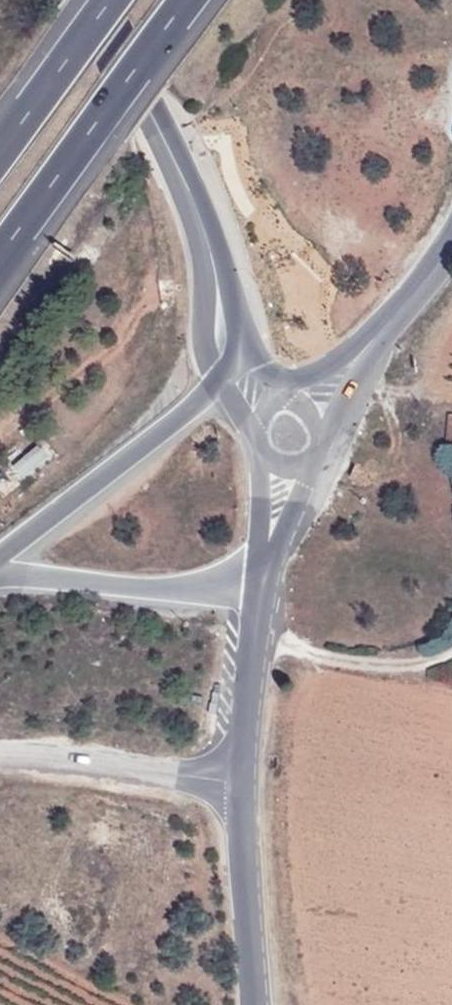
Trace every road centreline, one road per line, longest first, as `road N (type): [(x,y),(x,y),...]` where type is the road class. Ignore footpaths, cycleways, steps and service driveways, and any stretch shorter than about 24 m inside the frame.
road 1 (motorway): [(0,256),(188,0)]
road 2 (motorway): [(0,557),(220,381)]
road 3 (motorway): [(0,579),(49,575),(262,594)]
road 4 (unclassified): [(242,788),(0,756)]
road 5 (tertiary): [(261,1004),(242,788)]
road 6 (tertiary): [(242,788),(262,594)]
road 7 (motorway): [(110,0),(0,153)]
road 8 (secondary): [(199,218),(206,330),(220,381)]
road 9 (secondary): [(96,0),(152,114)]

